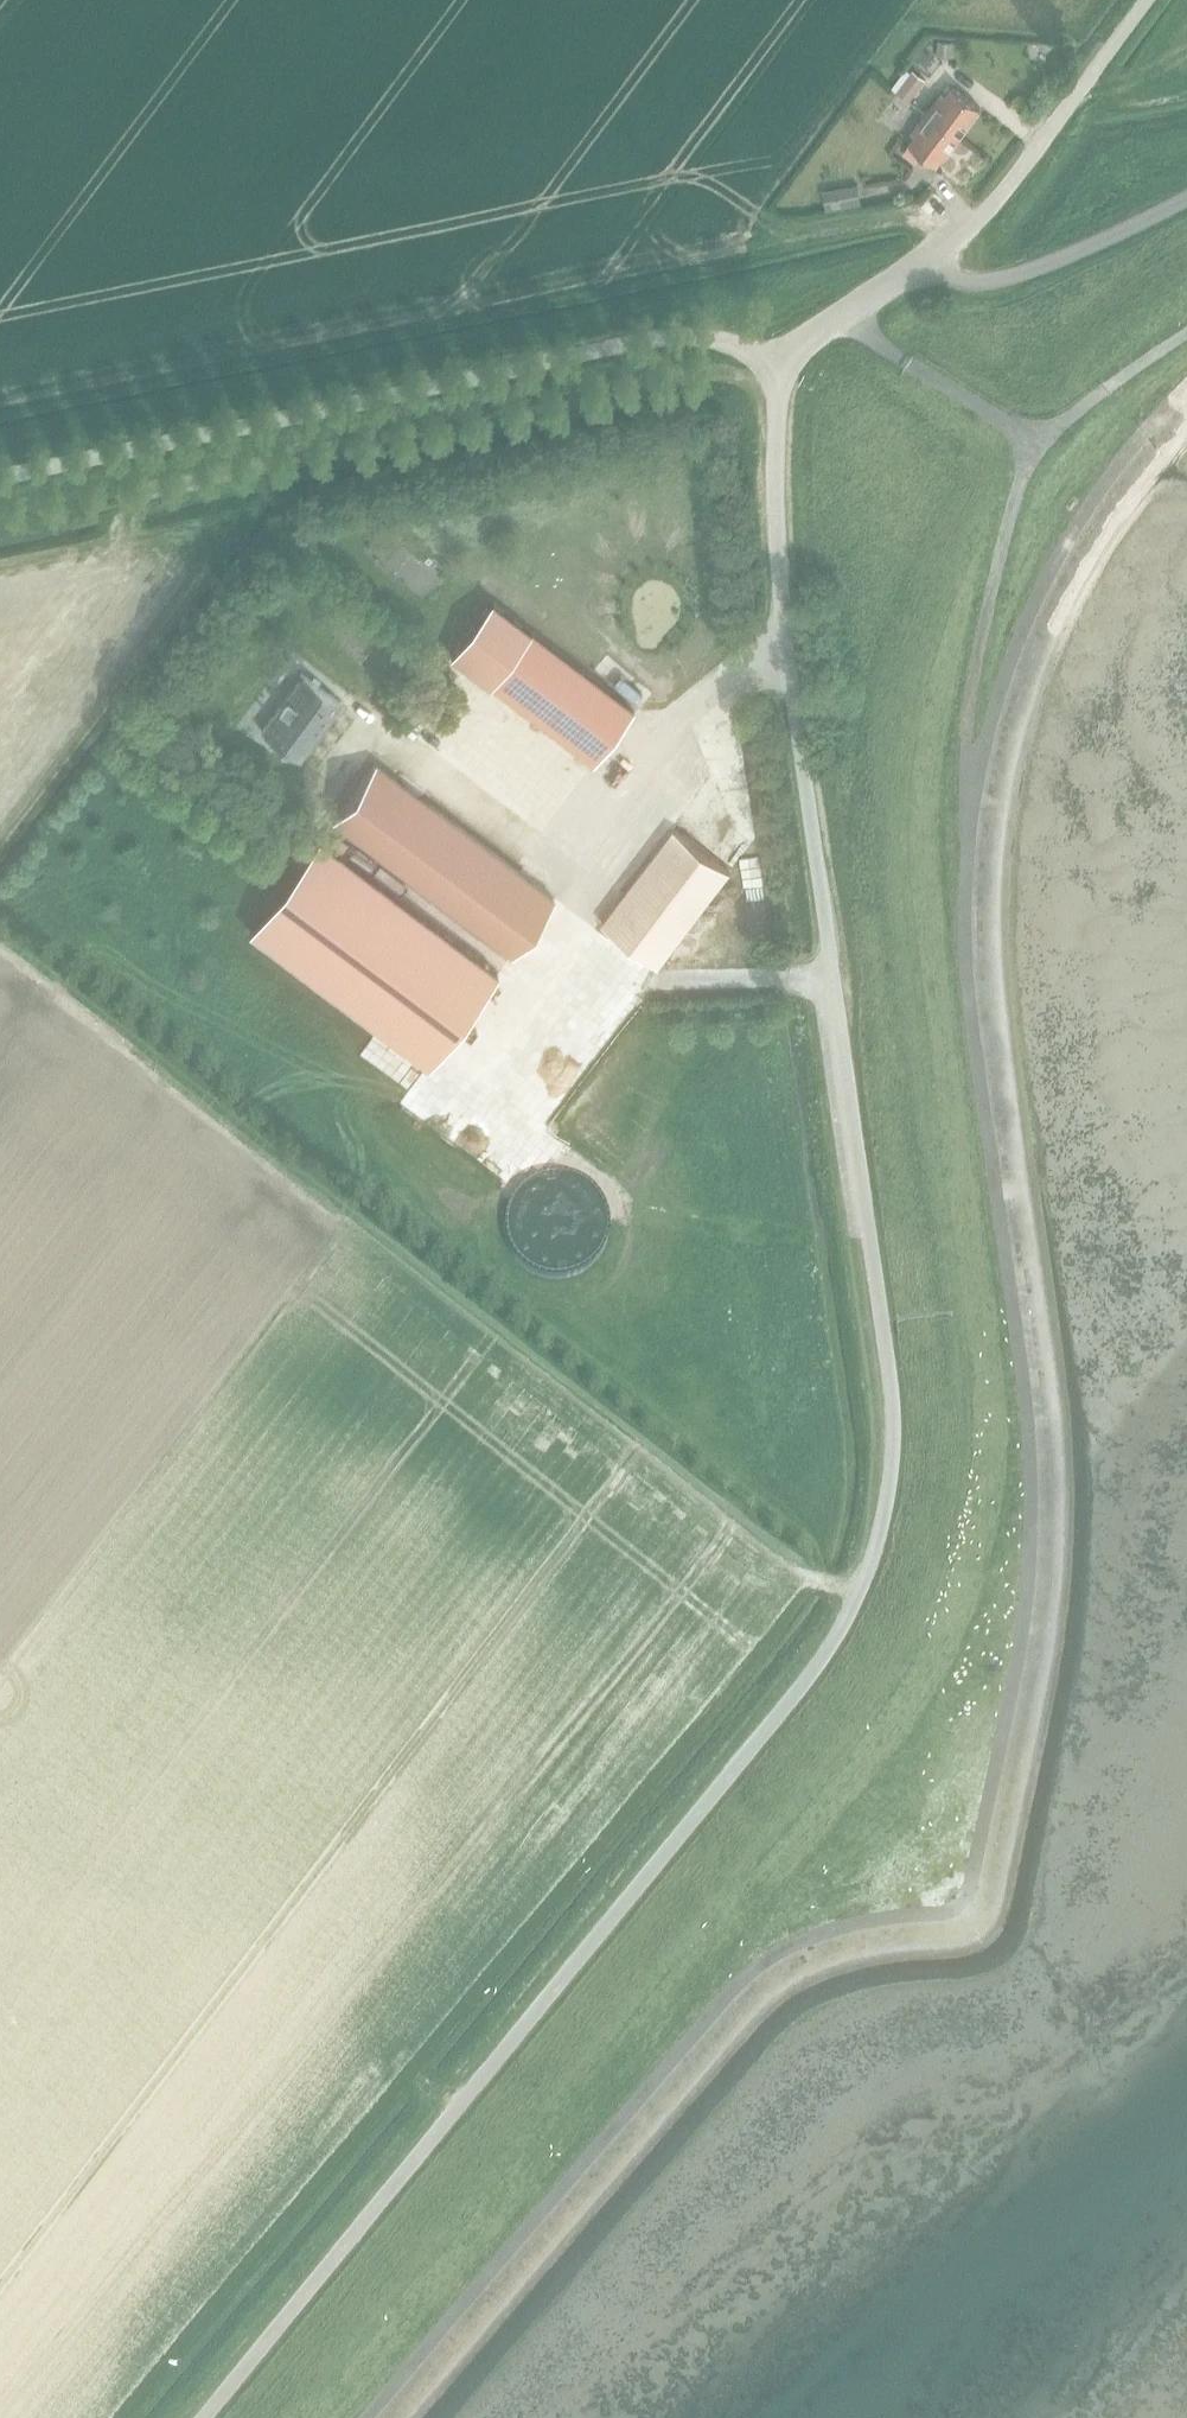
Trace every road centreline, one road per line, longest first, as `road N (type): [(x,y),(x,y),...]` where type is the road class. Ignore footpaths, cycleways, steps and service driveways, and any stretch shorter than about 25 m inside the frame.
road 1 (unclassified): [(206,2417),(817,1667),(863,1590),(886,1511),(894,1444),(886,1358),(784,664),(776,420),(783,365)]
road 2 (unclassified): [(0,476),(659,338),(718,340),(783,365)]
road 3 (unclassified): [(918,262),(970,227),(1144,0)]
road 4 (unclassified): [(918,262),(955,281),(996,285),(1186,203)]
road 5 (unclassified): [(783,365),(918,262)]

